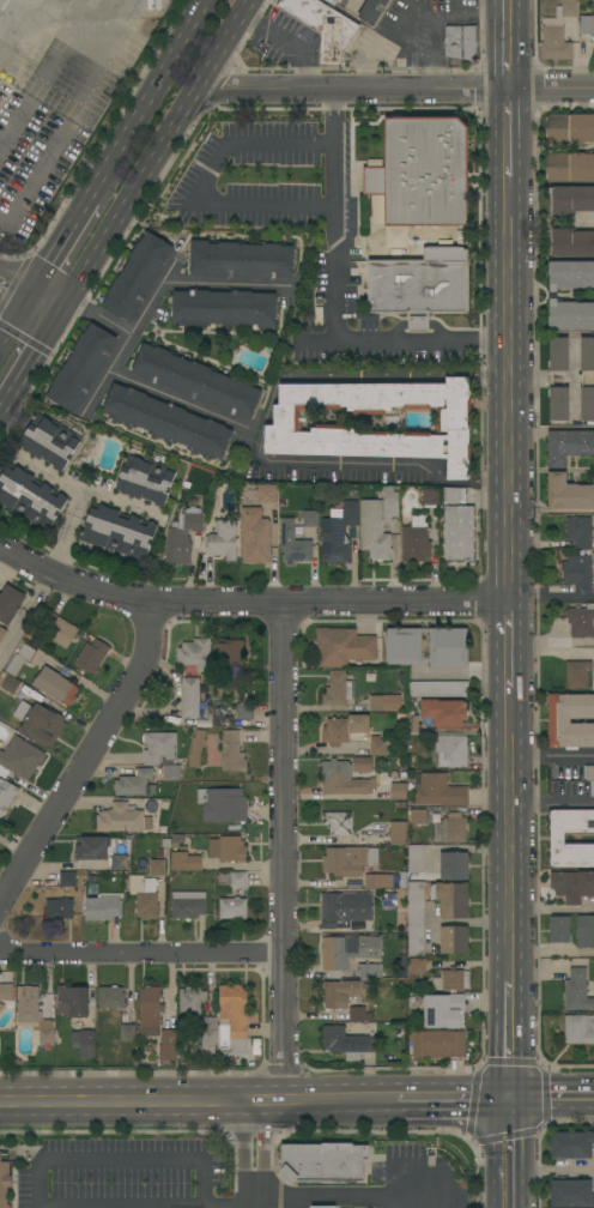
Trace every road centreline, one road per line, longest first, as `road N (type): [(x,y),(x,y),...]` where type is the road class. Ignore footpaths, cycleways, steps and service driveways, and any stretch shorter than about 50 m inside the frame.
road 1 (residential): [(507,602),(148,602),(61,580),(0,546)]
road 2 (residential): [(281,606),(281,1101)]
road 3 (secondary): [(507,176),(507,602)]
road 4 (tertiary): [(0,1104),(395,1100)]
road 5 (residential): [(148,602),(144,657),(0,899)]
road 6 (residential): [(505,89),(198,90)]
road 7 (secondary): [(509,674),(513,980)]
road 8 (residential): [(0,949),(281,953)]
road 9 (primary): [(60,313),(198,90)]
road 10 (primary): [(206,0),(92,198)]

